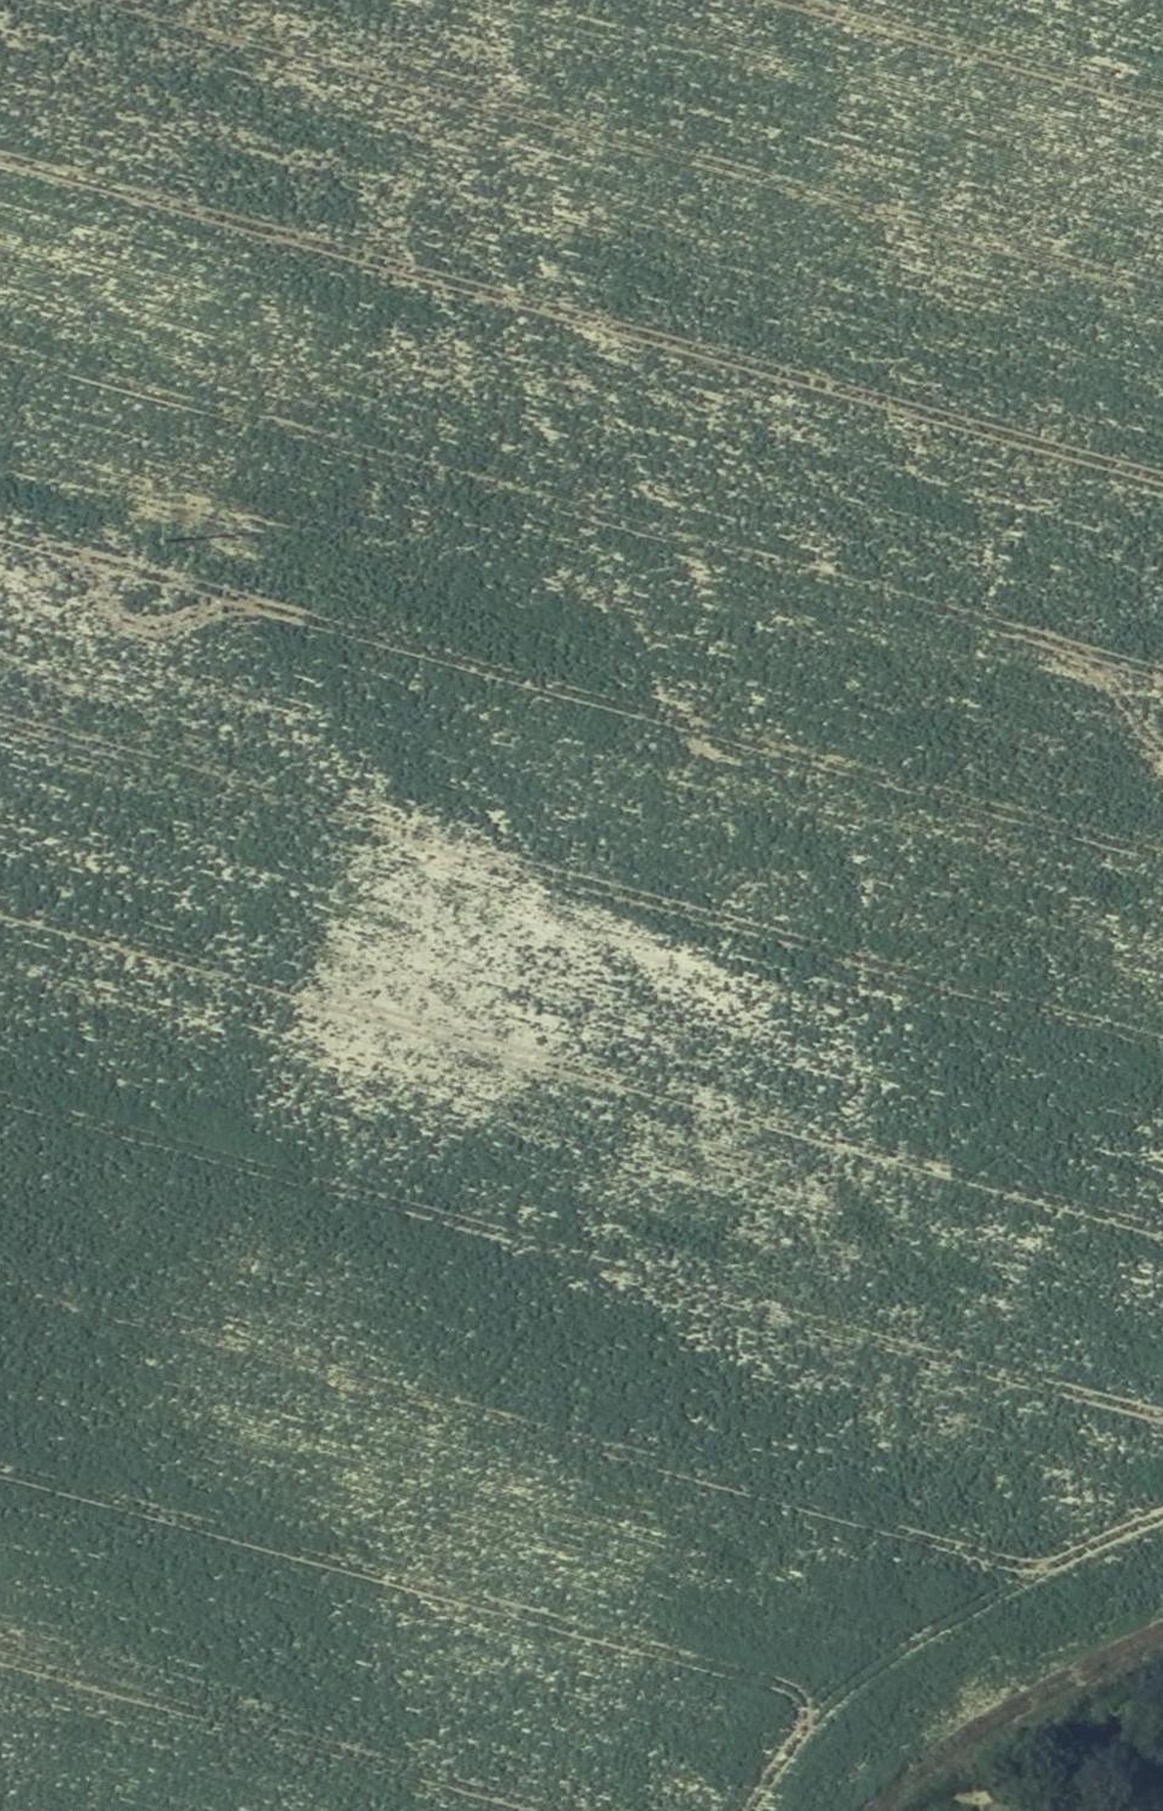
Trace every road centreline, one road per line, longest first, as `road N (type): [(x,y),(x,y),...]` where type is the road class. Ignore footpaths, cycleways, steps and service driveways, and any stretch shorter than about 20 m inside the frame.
road 1 (unclassified): [(387,1810),(369,1770),(305,1726),(241,1718),(0,1765)]
road 2 (track): [(892,1810),(973,1750),(1162,1648)]

